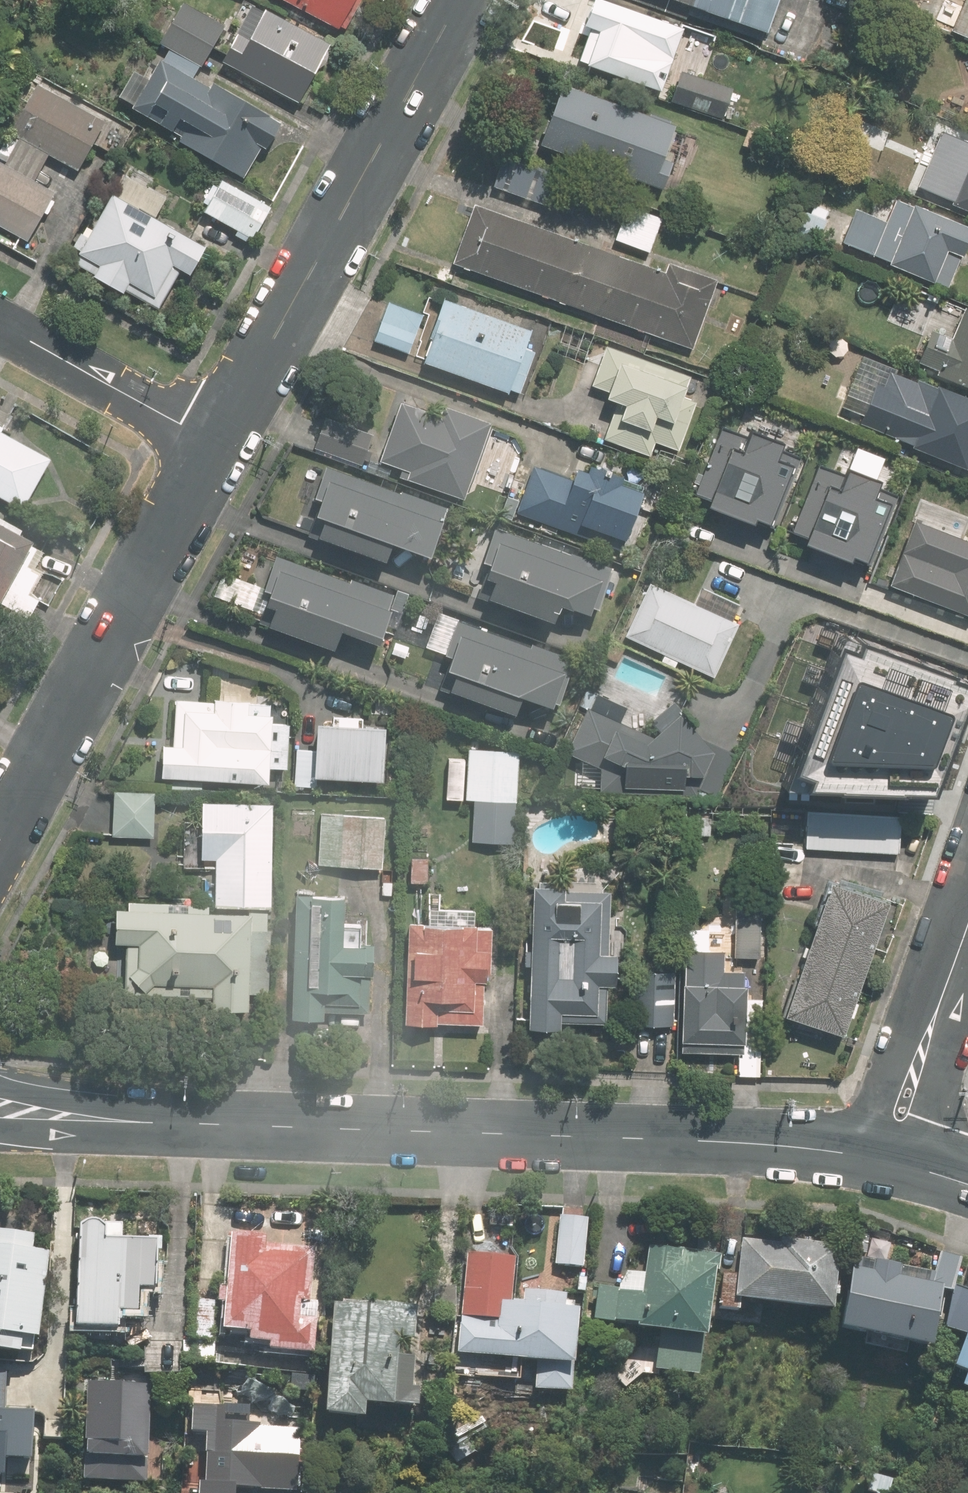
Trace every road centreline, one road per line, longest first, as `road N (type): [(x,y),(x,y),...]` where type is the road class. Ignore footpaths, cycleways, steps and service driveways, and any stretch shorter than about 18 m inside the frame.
road 1 (tertiary): [(853,1153),(33,1113)]
road 2 (tertiary): [(214,444),(449,0)]
road 3 (tertiary): [(0,837),(214,444)]
road 4 (residential): [(0,323),(214,444)]
road 5 (residential): [(853,1153),(890,1073),(941,1003)]
road 6 (residential): [(941,1003),(940,1079),(921,1169)]

